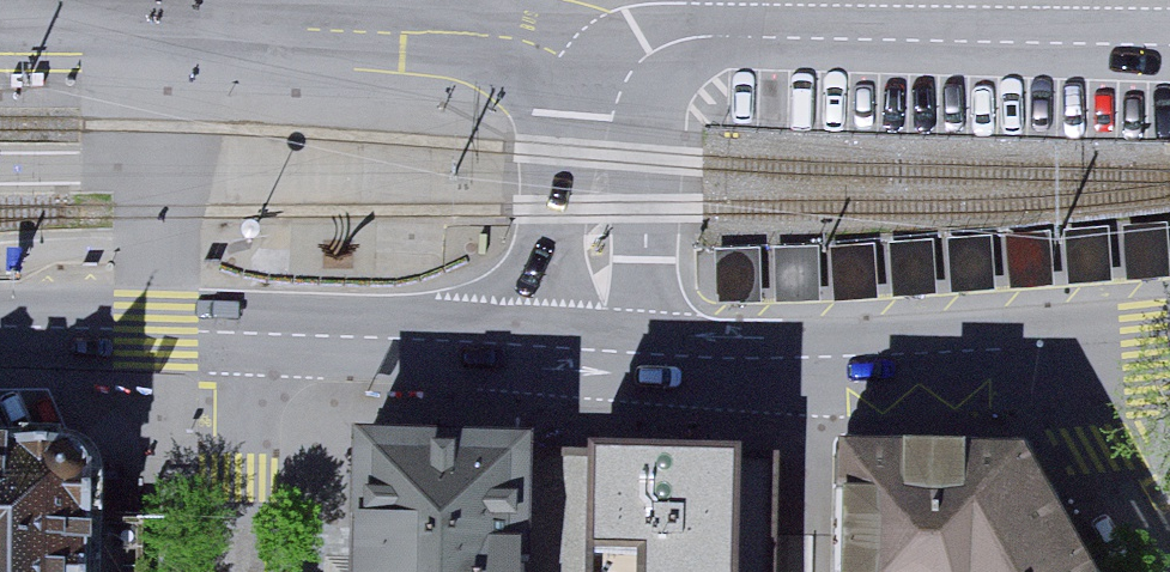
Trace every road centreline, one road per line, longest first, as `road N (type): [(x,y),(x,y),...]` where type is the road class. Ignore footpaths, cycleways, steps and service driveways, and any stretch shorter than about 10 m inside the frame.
road 1 (residential): [(593,350),(743,358),(1054,348)]
road 2 (residential): [(248,332),(593,350)]
road 3 (residential): [(593,350),(606,155),(620,87)]
road 4 (residential): [(0,328),(248,332)]
road 5 (residential): [(248,332),(242,571)]
road 6 (residential): [(1054,348),(1169,556)]

